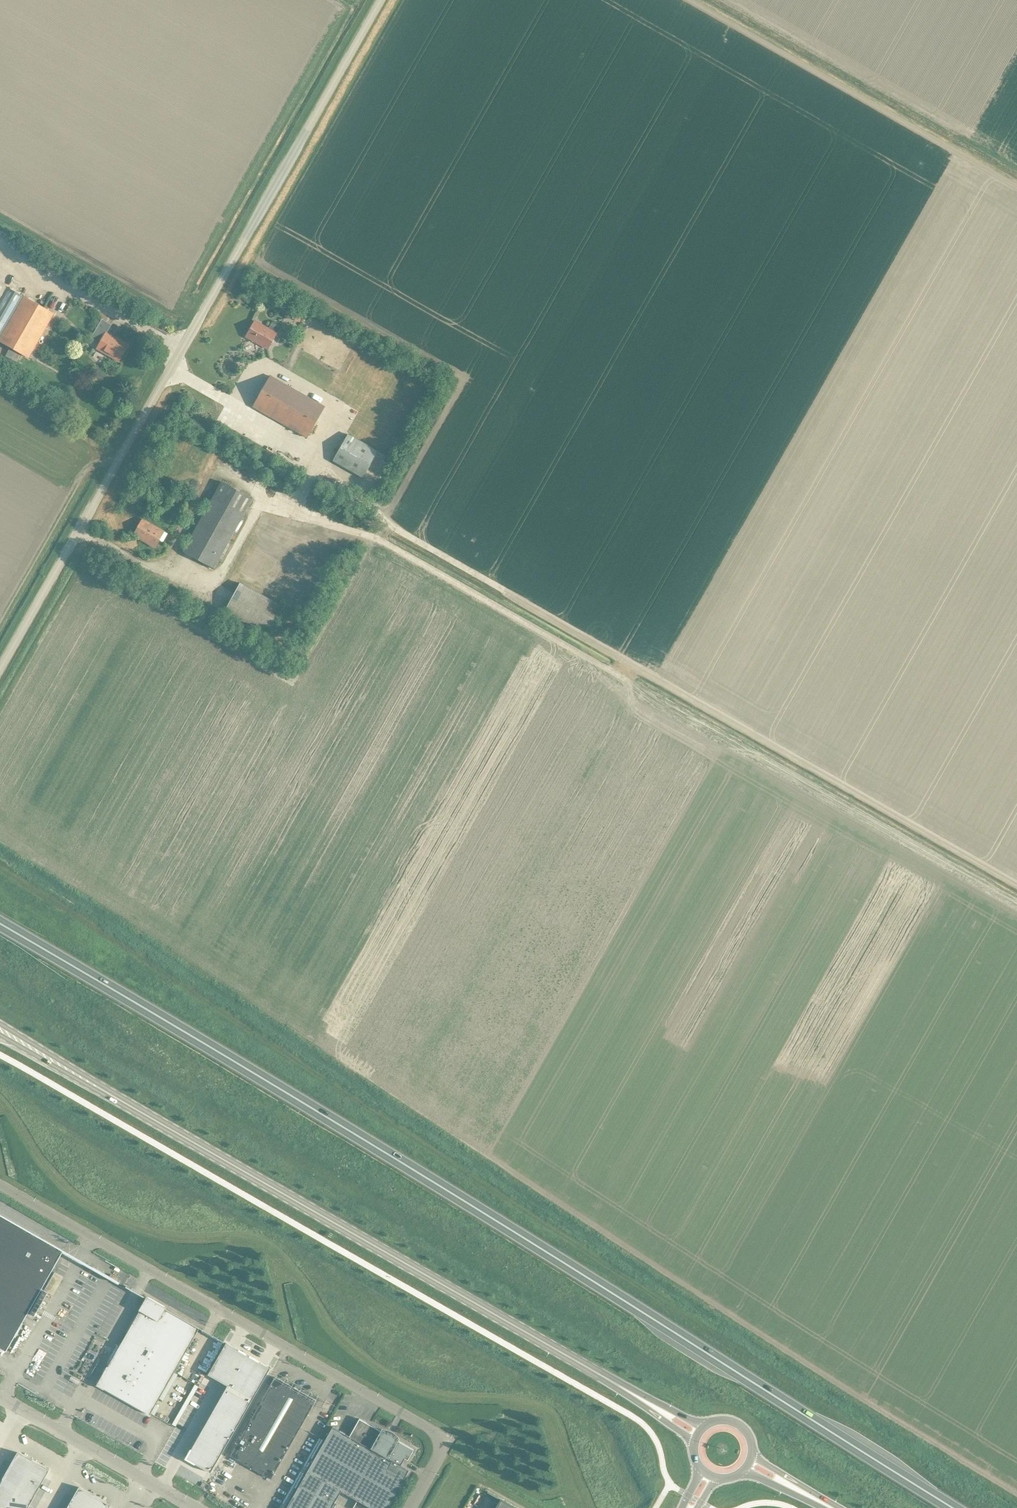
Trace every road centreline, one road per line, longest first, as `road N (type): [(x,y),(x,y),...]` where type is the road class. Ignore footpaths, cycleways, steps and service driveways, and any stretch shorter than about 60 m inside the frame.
road 1 (trunk): [(953,1507),(346,1129),(0,925)]
road 2 (unclassified): [(0,668),(376,0)]
road 3 (secondary): [(658,1410),(0,1028)]
road 4 (unclassified): [(409,1507),(441,1451),(436,1434),(0,1186)]
road 5 (unclassified): [(194,1507),(0,1397)]

